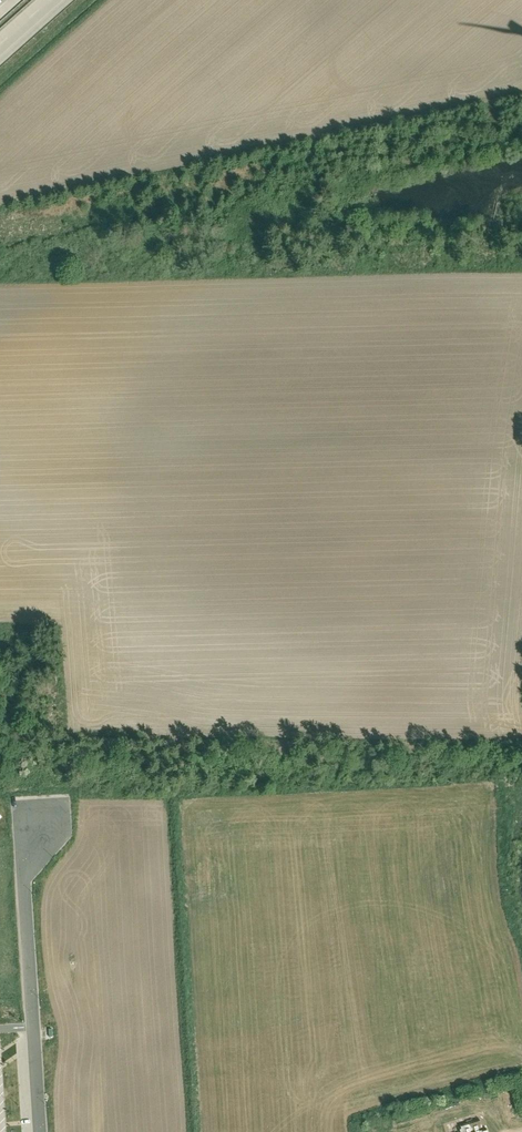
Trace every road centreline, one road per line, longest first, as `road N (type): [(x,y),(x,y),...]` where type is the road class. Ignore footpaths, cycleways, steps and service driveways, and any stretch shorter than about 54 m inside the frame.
road 1 (unclassified): [(40,1131),(22,870),(41,828)]

